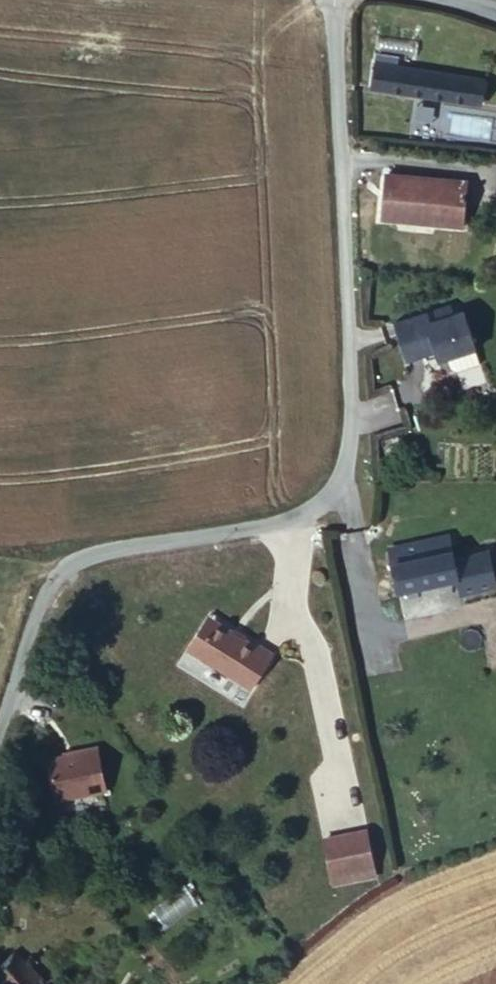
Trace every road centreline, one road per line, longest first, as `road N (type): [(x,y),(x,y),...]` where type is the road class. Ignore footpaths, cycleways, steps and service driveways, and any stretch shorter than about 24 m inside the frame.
road 1 (unclassified): [(335,0),(355,459),(316,515),(53,581),(0,722)]

